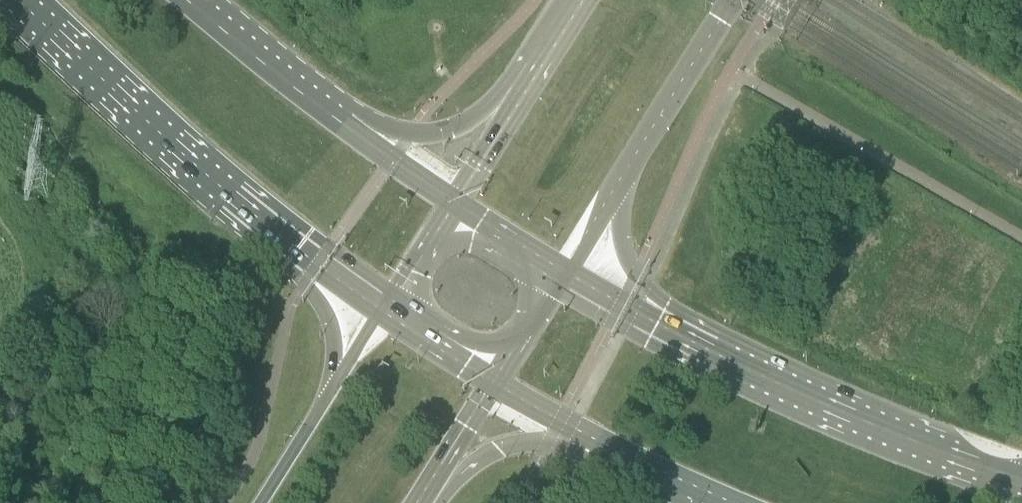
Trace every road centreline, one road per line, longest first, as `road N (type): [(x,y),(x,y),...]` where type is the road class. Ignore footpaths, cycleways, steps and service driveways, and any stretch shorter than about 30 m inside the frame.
road 1 (secondary): [(1021,481),(727,361)]
road 2 (secondary): [(20,0),(230,193)]
road 3 (secondary): [(549,48),(473,123),(446,134),(411,135),(309,98)]
road 4 (secondary): [(230,193),(324,314),(334,342),(332,398)]
road 5 (secondary): [(727,361),(638,277),(621,230),(622,181)]
road 6 (secondary): [(421,502),(508,447),(621,453)]
road 7 (secondary): [(622,181),(734,0)]
road 8 (secondary): [(230,193),(386,315)]
road 9 (secondary): [(727,361),(565,272)]
road 10 (secondary): [(549,48),(456,205)]
road 11 (secondary): [(456,205),(309,98)]
road 12 (secondary): [(309,98),(190,0)]
road 13 (secondary): [(494,385),(621,453)]
road 14 (tertiary): [(419,502),(494,385)]
road 15 (secondary): [(494,385),(565,272)]
road 16 (secondary): [(456,205),(386,315)]
road 17 (secondary): [(386,315),(494,385)]
road 18 (secondary): [(565,272),(456,205)]
road 19 (secondary): [(621,453),(734,502)]
road 20 (tertiary): [(332,398),(267,502)]

